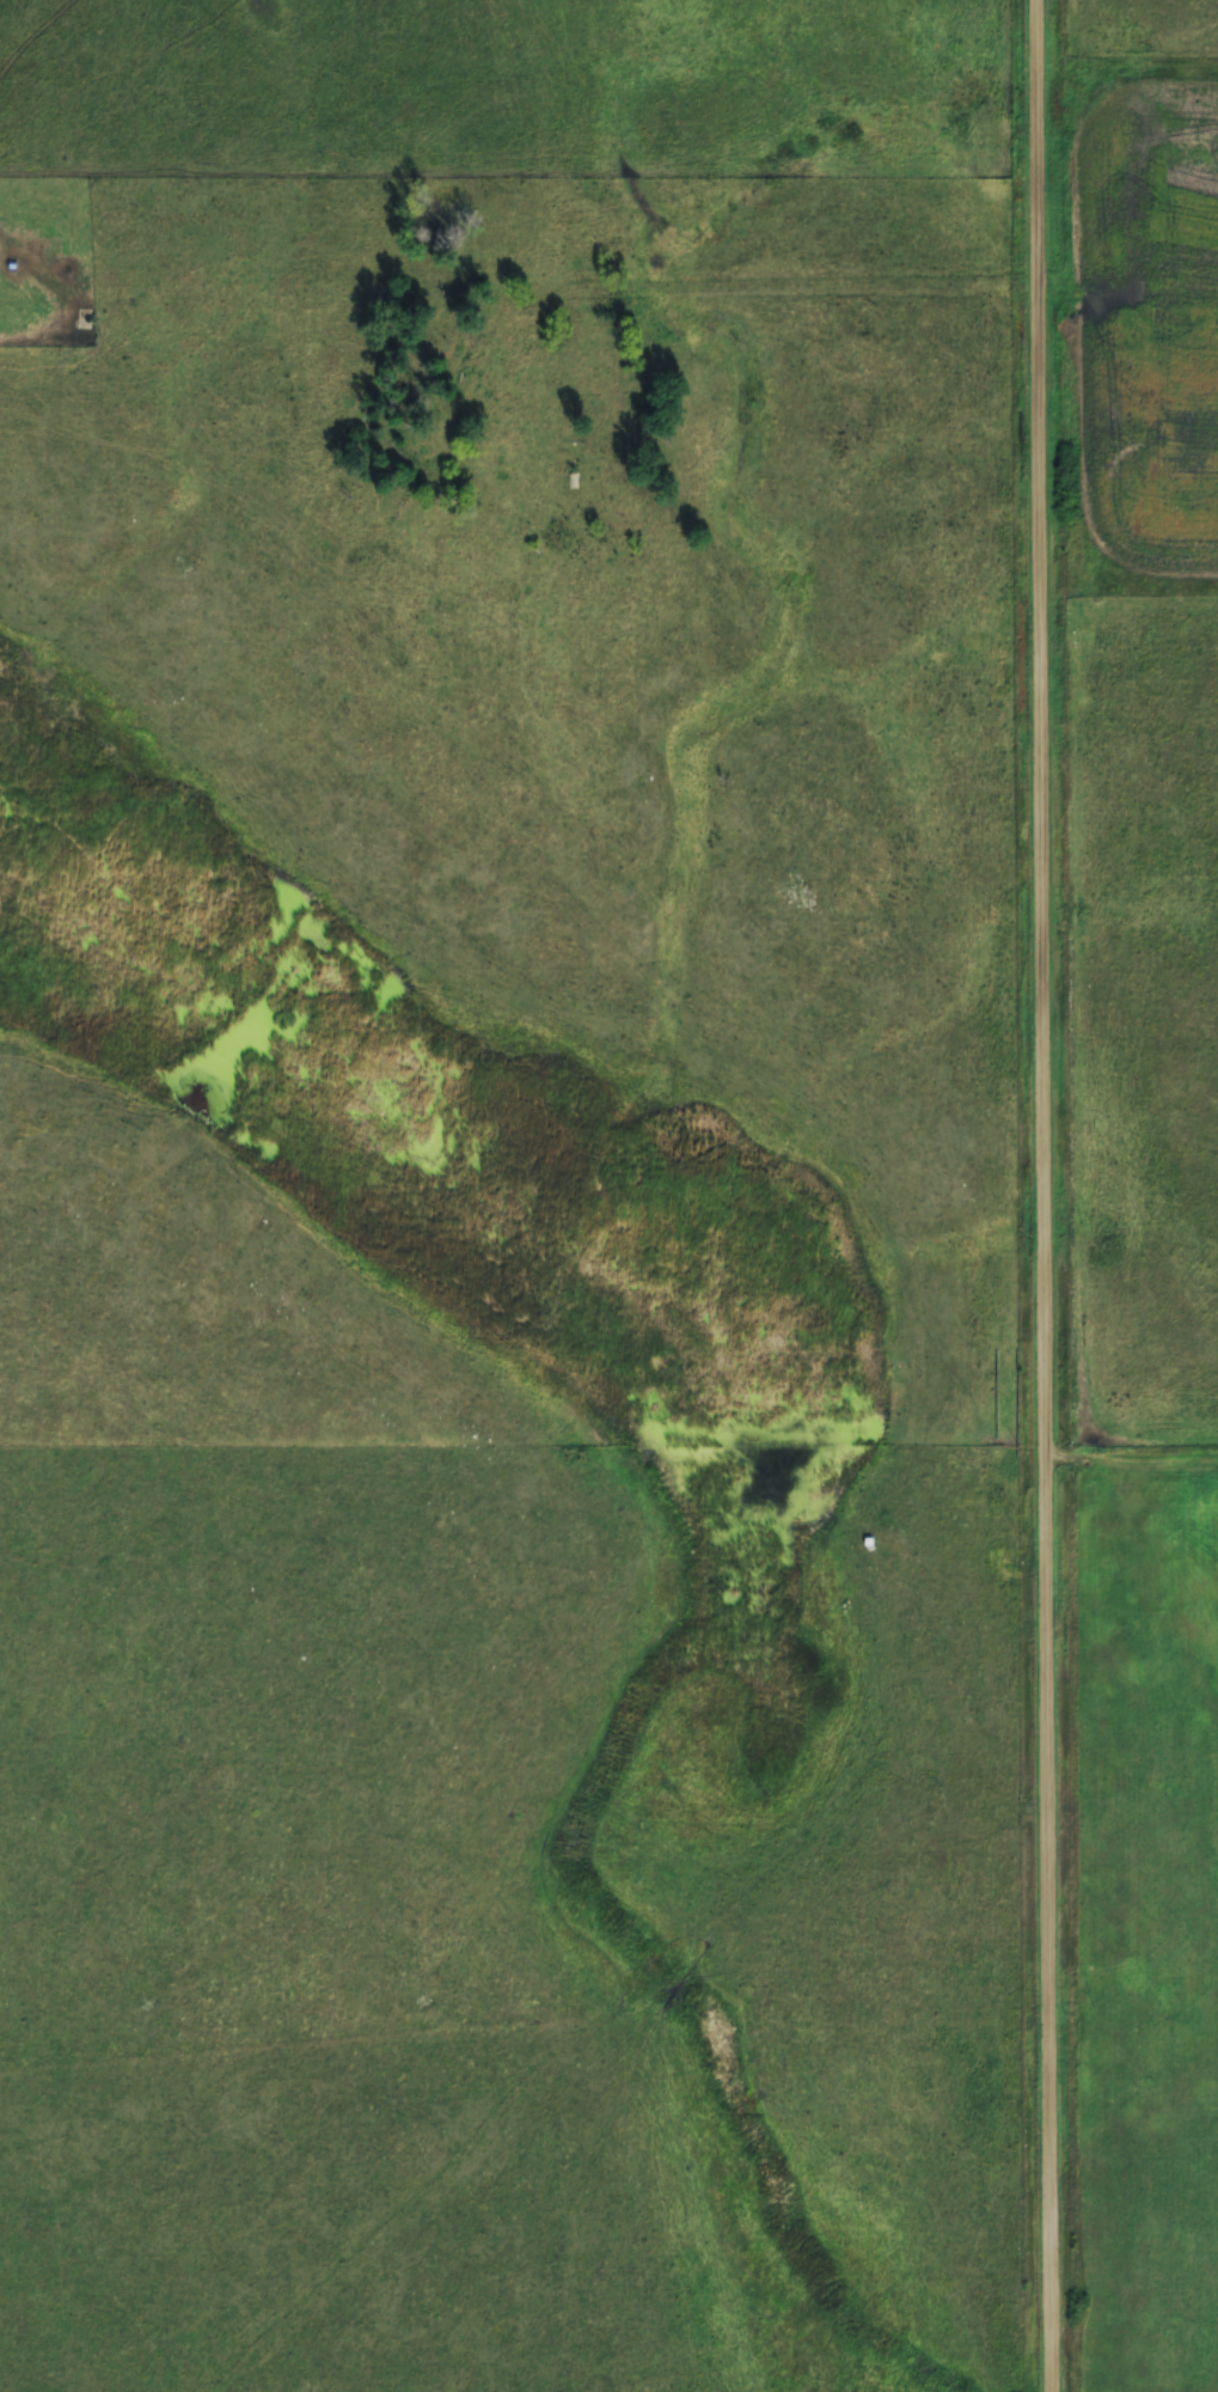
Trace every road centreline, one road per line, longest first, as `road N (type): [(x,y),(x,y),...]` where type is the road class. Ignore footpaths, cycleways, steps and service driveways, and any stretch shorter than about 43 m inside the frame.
road 1 (residential): [(1052,2391),(1037,0)]

